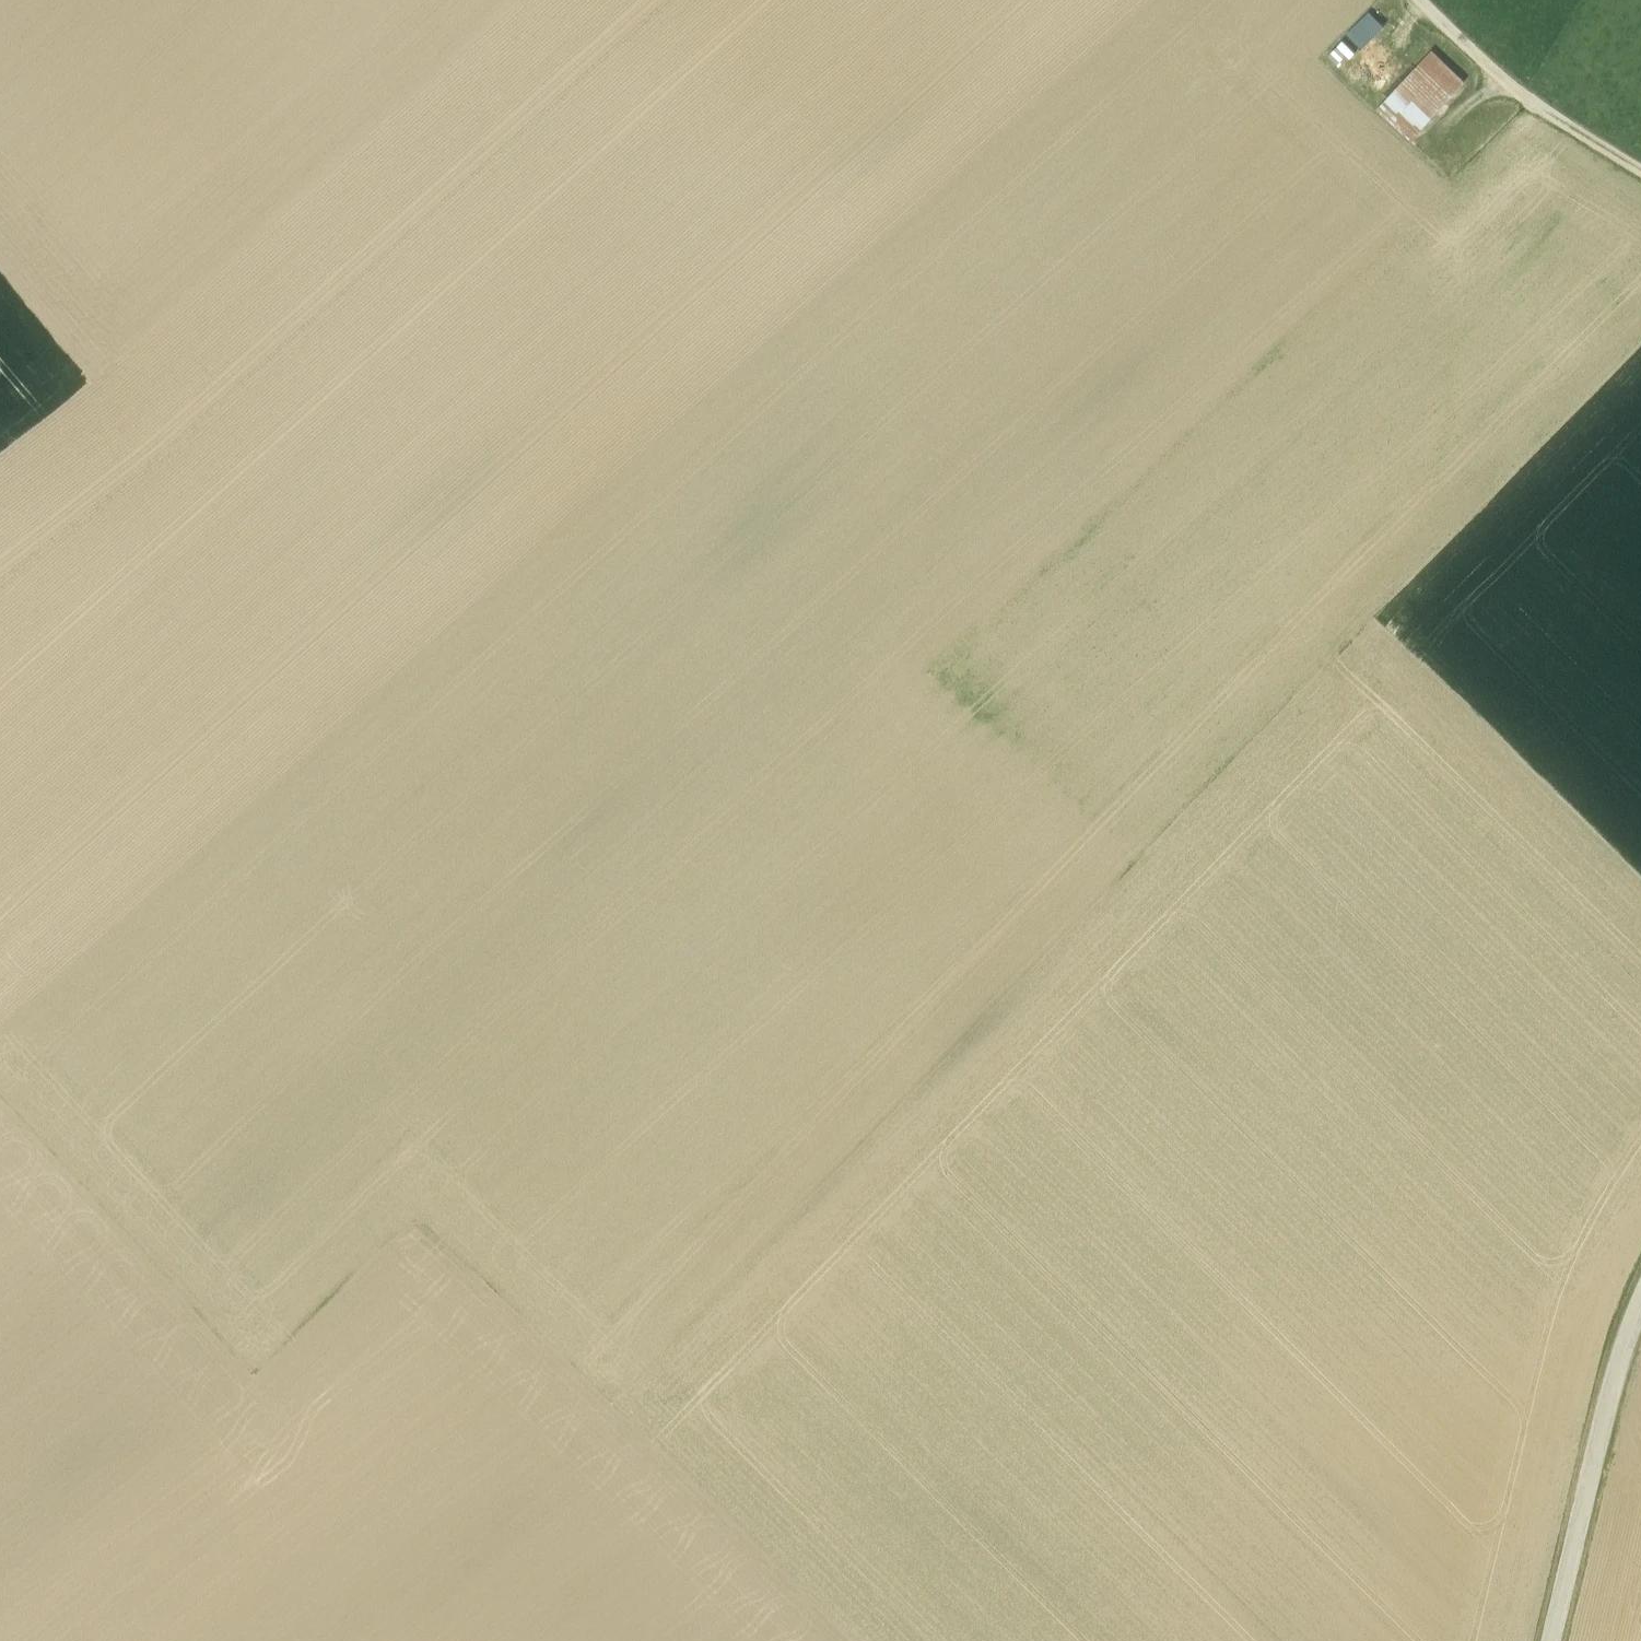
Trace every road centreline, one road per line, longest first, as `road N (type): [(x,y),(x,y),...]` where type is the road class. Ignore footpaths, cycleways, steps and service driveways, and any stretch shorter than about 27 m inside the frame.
road 1 (unclassified): [(1550,1640),(1611,1390),(1640,1300)]
road 2 (track): [(1422,0),(1529,97),(1640,169)]

